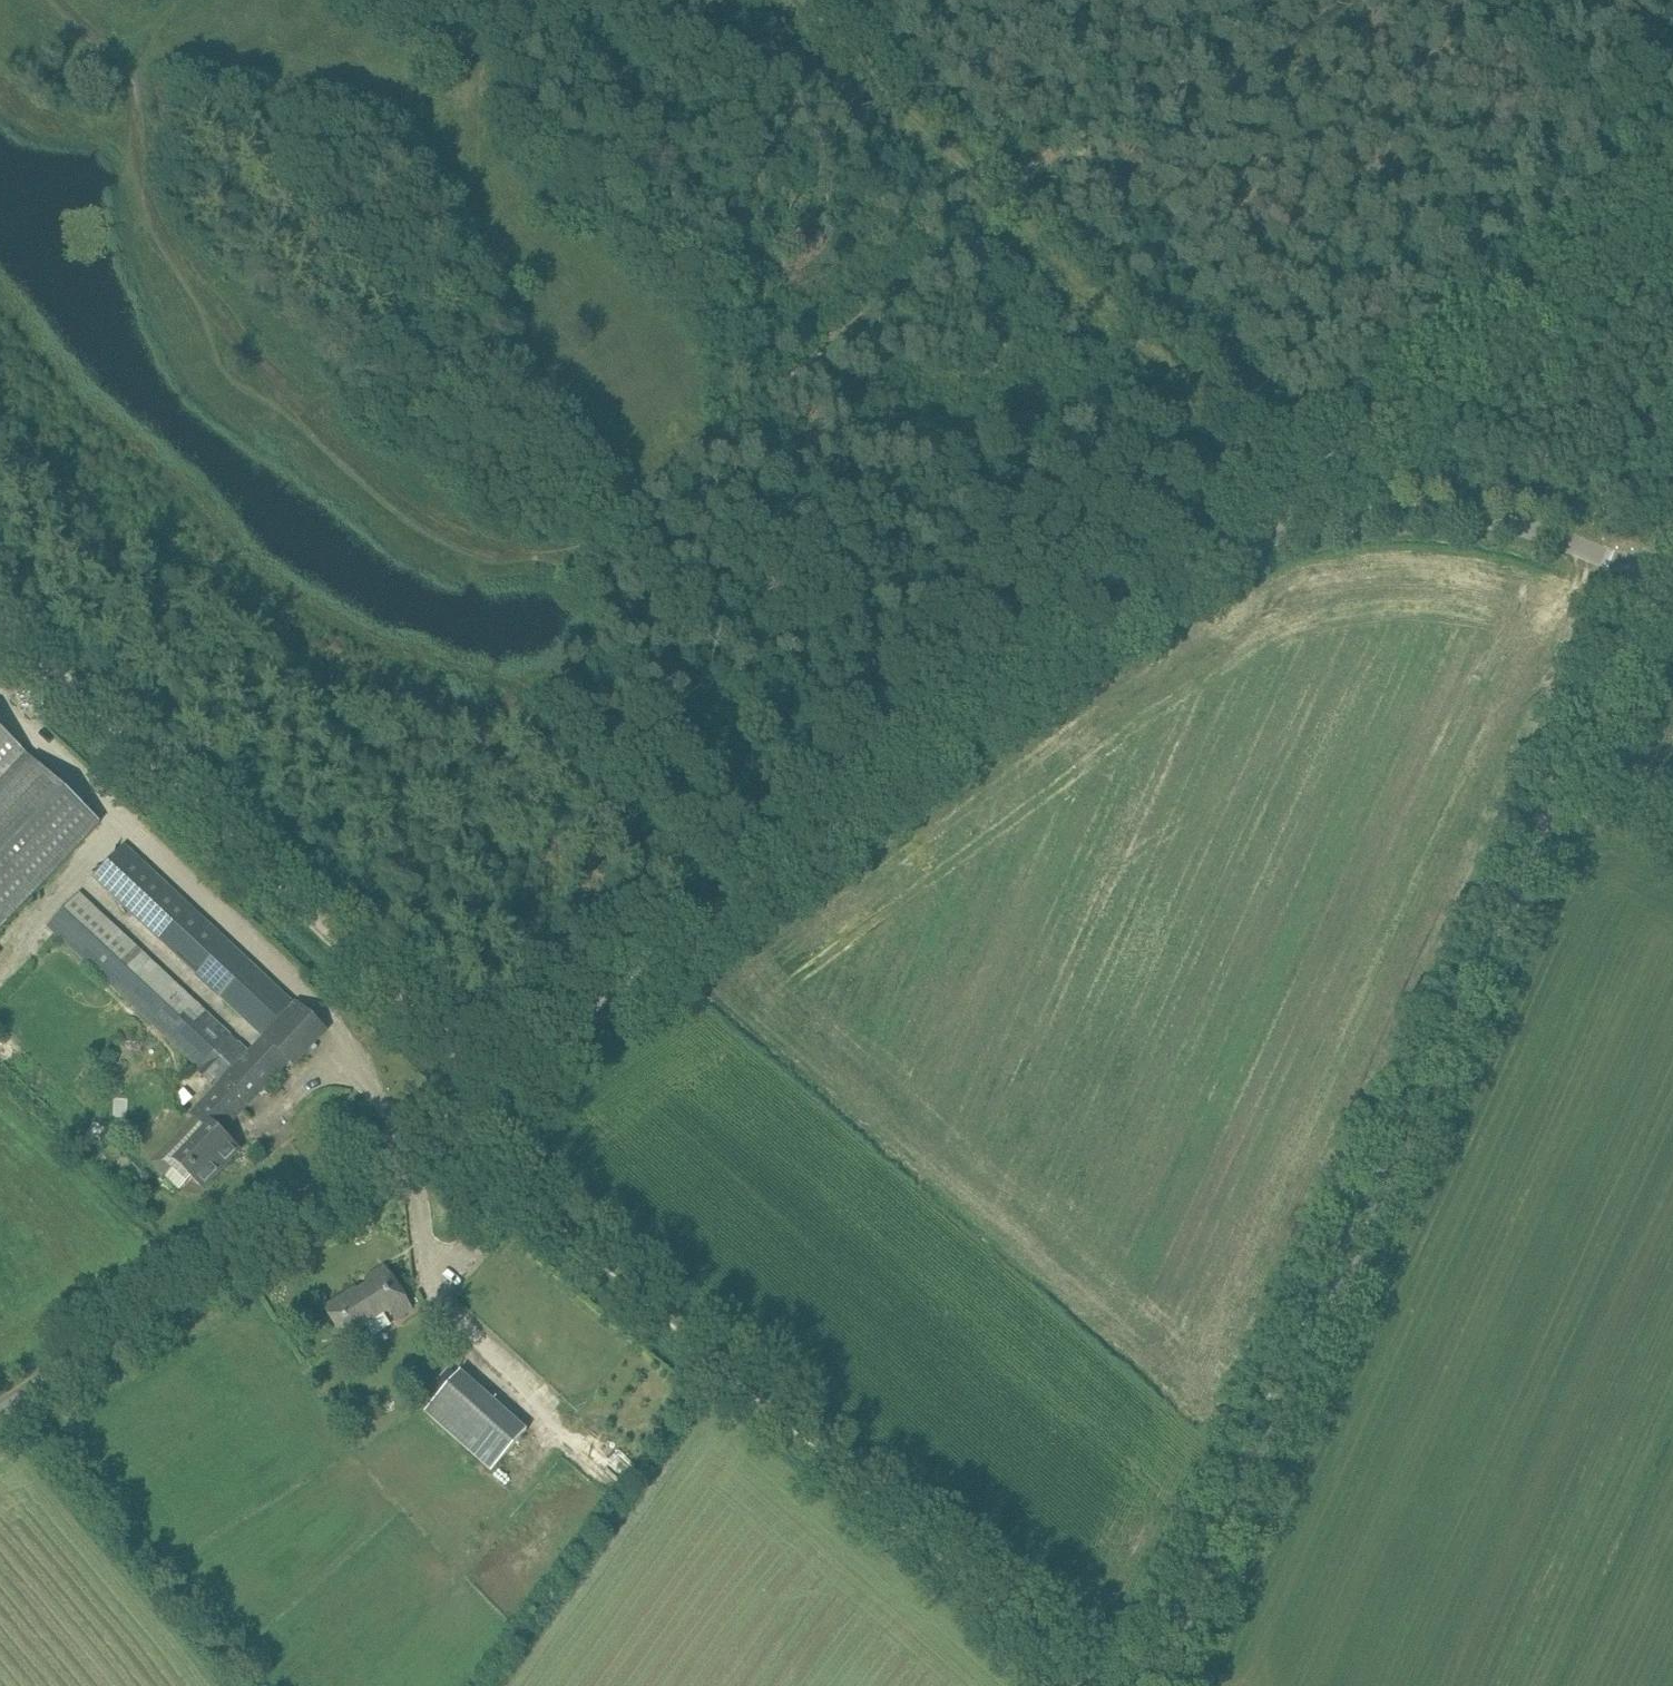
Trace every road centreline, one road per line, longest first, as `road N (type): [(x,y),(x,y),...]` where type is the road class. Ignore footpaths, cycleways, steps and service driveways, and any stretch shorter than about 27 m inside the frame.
road 1 (unclassified): [(502,1083),(1211,556),(1356,513),(1437,511),(1514,522),(1657,577)]
road 2 (tertiary): [(1152,1685),(1657,577)]
road 3 (unclassified): [(0,1394),(463,1114)]

